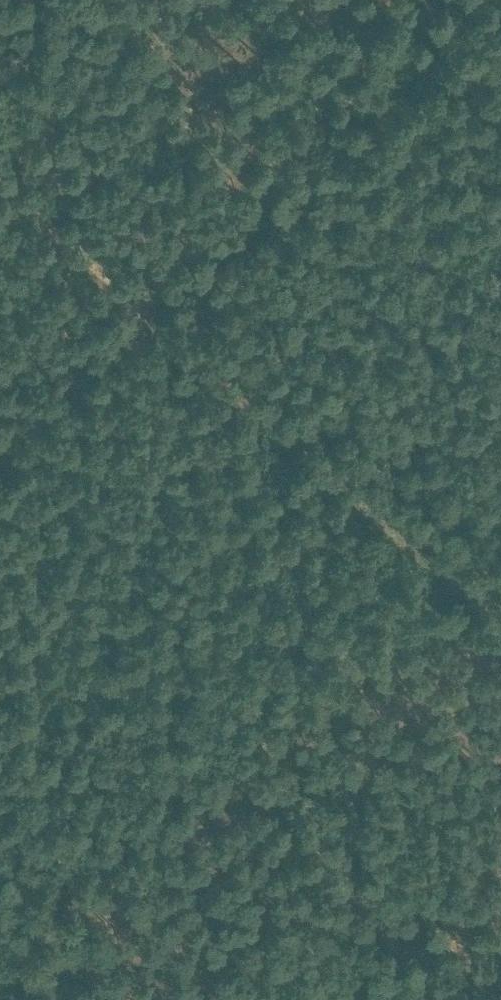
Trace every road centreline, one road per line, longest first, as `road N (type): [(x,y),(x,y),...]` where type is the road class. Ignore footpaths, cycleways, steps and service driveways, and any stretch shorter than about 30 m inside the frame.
road 1 (track): [(500,515),(0,946)]
road 2 (track): [(142,303),(500,627)]
road 3 (track): [(142,303),(485,0)]
road 4 (track): [(333,999),(500,854)]
road 5 (track): [(0,439),(142,303)]
road 6 (track): [(0,177),(142,303)]

